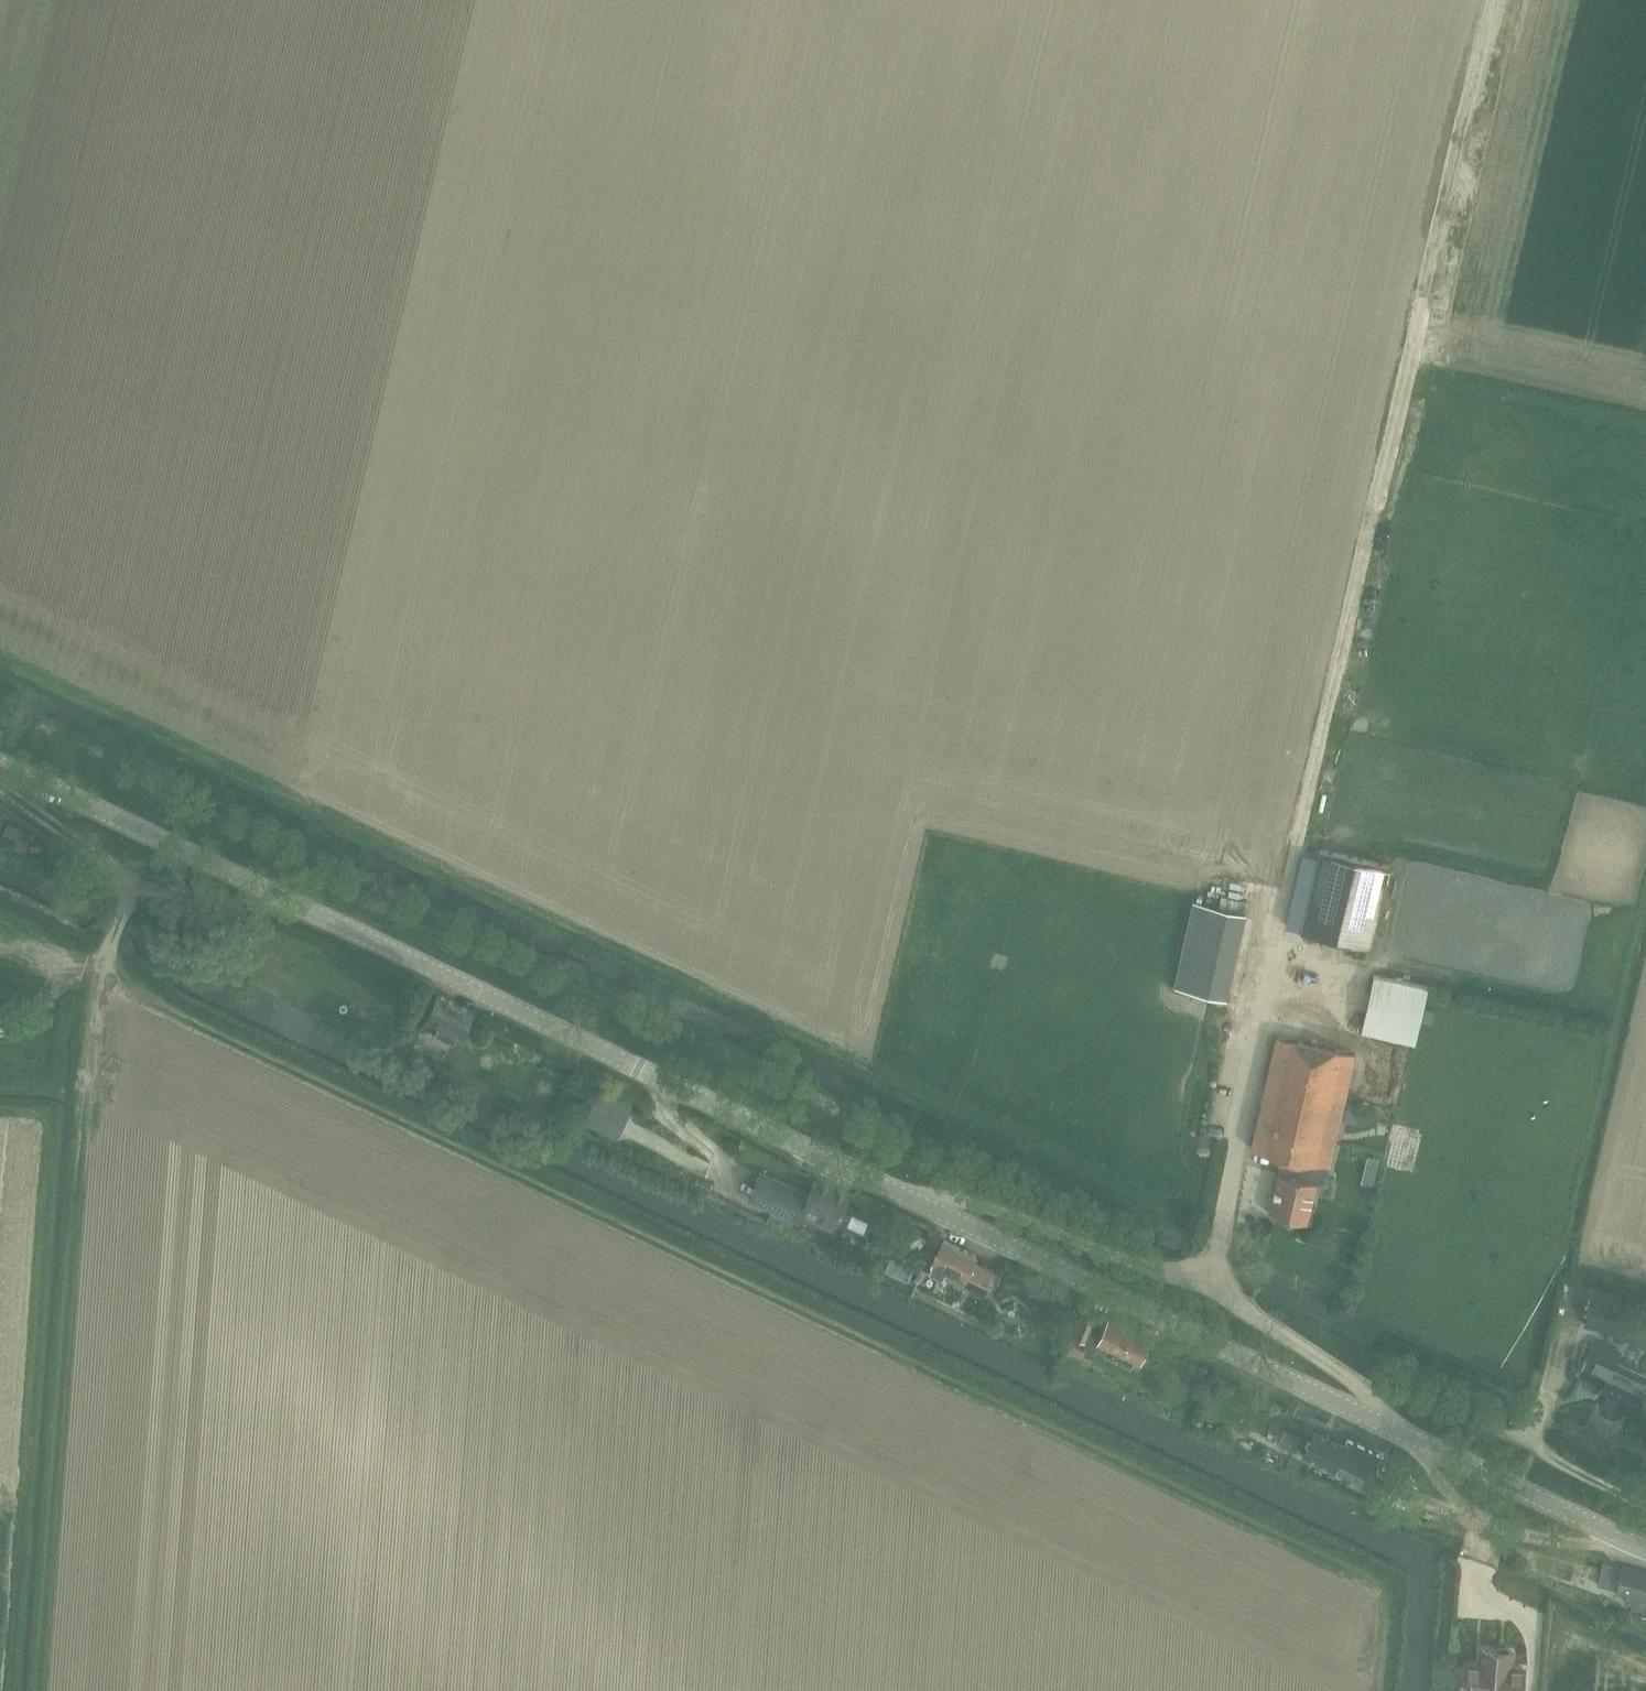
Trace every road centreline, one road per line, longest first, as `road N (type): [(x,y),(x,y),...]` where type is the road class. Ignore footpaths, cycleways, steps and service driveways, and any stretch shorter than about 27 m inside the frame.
road 1 (unclassified): [(1645,1547),(0,764)]
road 2 (track): [(86,969),(92,1033),(41,1690)]
road 3 (track): [(0,787),(149,889),(293,903)]
road 4 (track): [(1491,0),(1423,298)]
road 5 (track): [(137,884),(92,966),(53,971),(0,957)]

